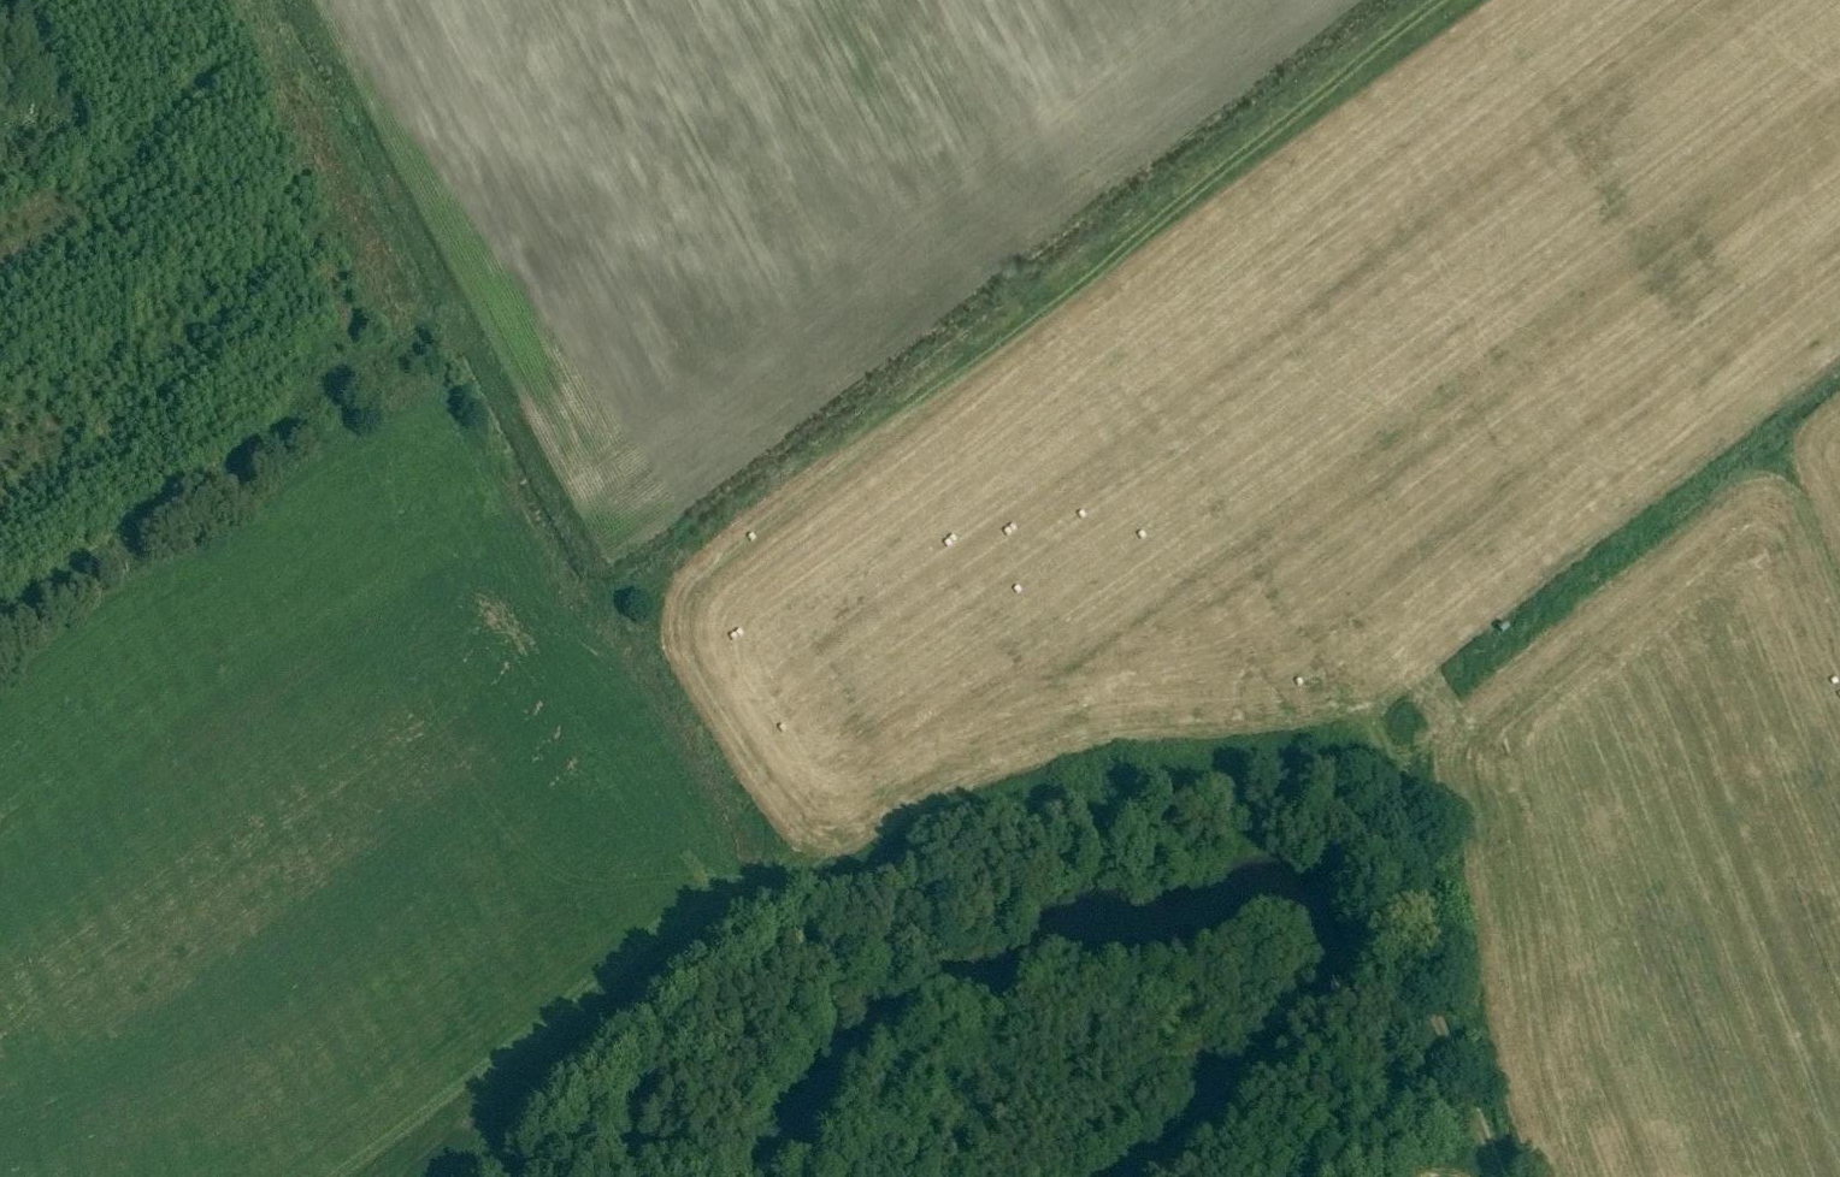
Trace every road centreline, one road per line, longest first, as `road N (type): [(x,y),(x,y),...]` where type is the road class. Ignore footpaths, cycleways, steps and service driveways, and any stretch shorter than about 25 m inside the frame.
road 1 (track): [(1507,1176),(1432,990),(1376,723)]

